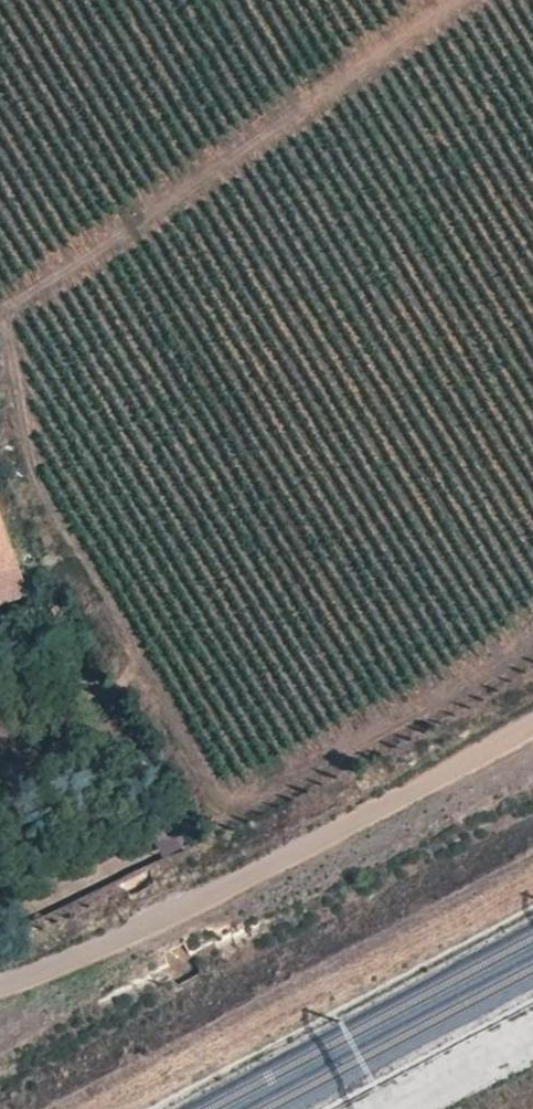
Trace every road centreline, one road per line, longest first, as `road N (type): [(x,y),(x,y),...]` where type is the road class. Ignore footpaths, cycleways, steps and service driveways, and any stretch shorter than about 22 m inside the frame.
road 1 (unclassified): [(532,726),(303,853),(0,991)]

